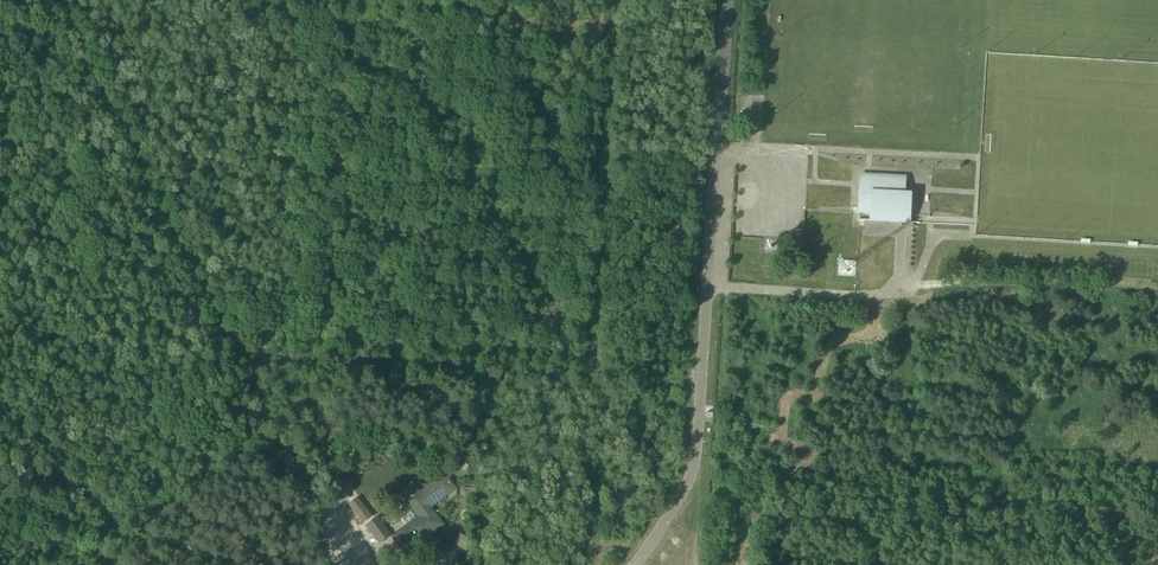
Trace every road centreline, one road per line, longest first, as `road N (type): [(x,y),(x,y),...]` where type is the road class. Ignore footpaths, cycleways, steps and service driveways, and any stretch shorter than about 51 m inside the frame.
road 1 (unclassified): [(633,564),(672,515),(697,455),(725,0)]
road 2 (track): [(0,214),(104,94),(233,352),(324,360)]
road 3 (track): [(324,360),(700,384)]
road 4 (track): [(346,0),(324,360)]
road 5 (track): [(0,406),(76,472),(104,526),(103,548)]

